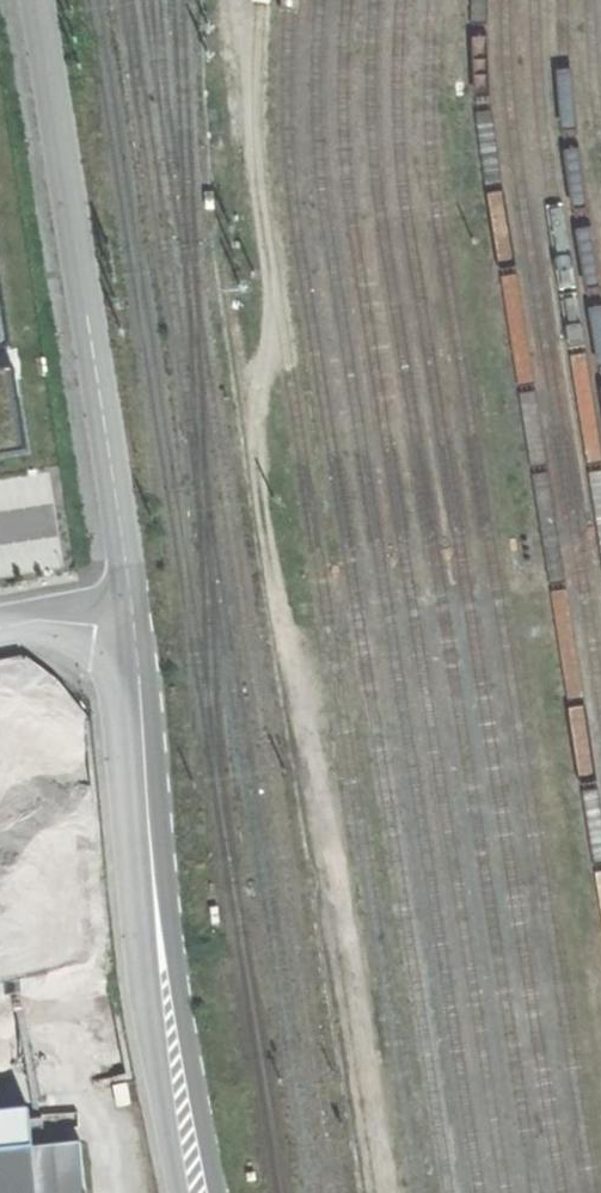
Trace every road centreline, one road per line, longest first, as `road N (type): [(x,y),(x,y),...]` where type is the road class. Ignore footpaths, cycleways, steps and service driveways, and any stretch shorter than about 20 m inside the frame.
road 1 (track): [(318,771),(262,489),(259,407),(269,311),(240,0)]
road 2 (residential): [(39,0),(134,614)]
road 3 (residential): [(134,614),(156,912),(200,1192)]
road 4 (residential): [(0,637),(134,614)]

